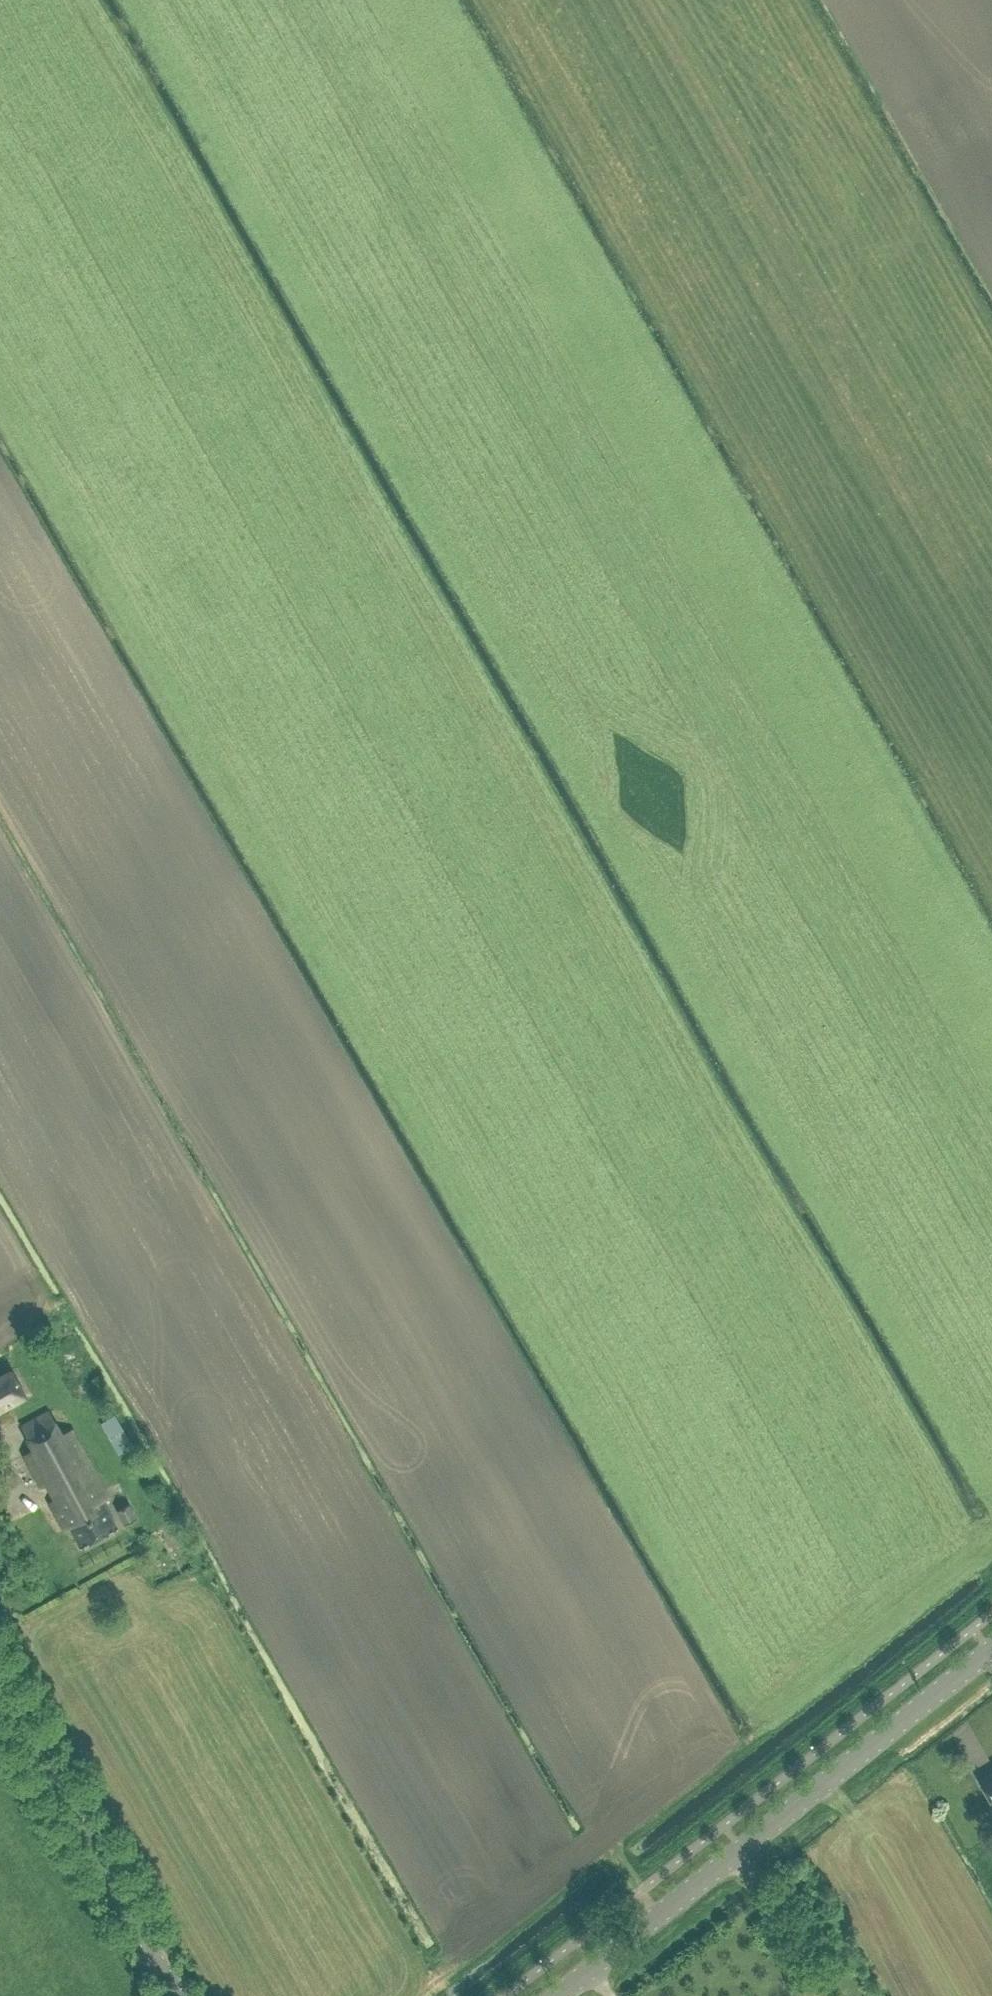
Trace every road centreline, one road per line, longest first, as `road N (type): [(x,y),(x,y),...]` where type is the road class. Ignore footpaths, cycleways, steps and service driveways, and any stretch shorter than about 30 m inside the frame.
road 1 (tertiary): [(557,1995),(991,1649)]
road 2 (tertiary): [(177,1995),(0,1697)]

